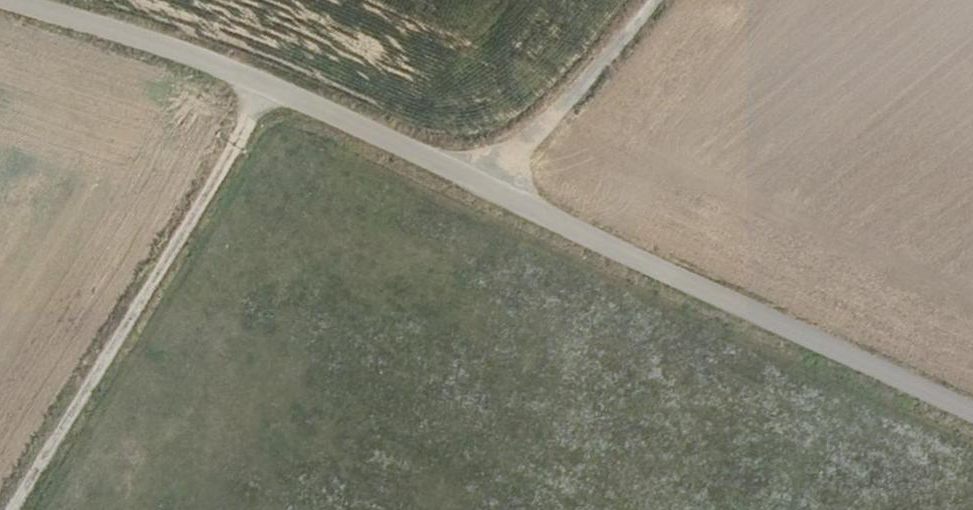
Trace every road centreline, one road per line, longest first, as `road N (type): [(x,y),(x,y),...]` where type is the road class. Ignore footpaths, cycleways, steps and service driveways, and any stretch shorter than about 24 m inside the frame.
road 1 (unclassified): [(972,418),(247,82),(8,0)]
road 2 (track): [(0,509),(247,82)]
road 3 (track): [(652,0),(557,115),(453,177)]

